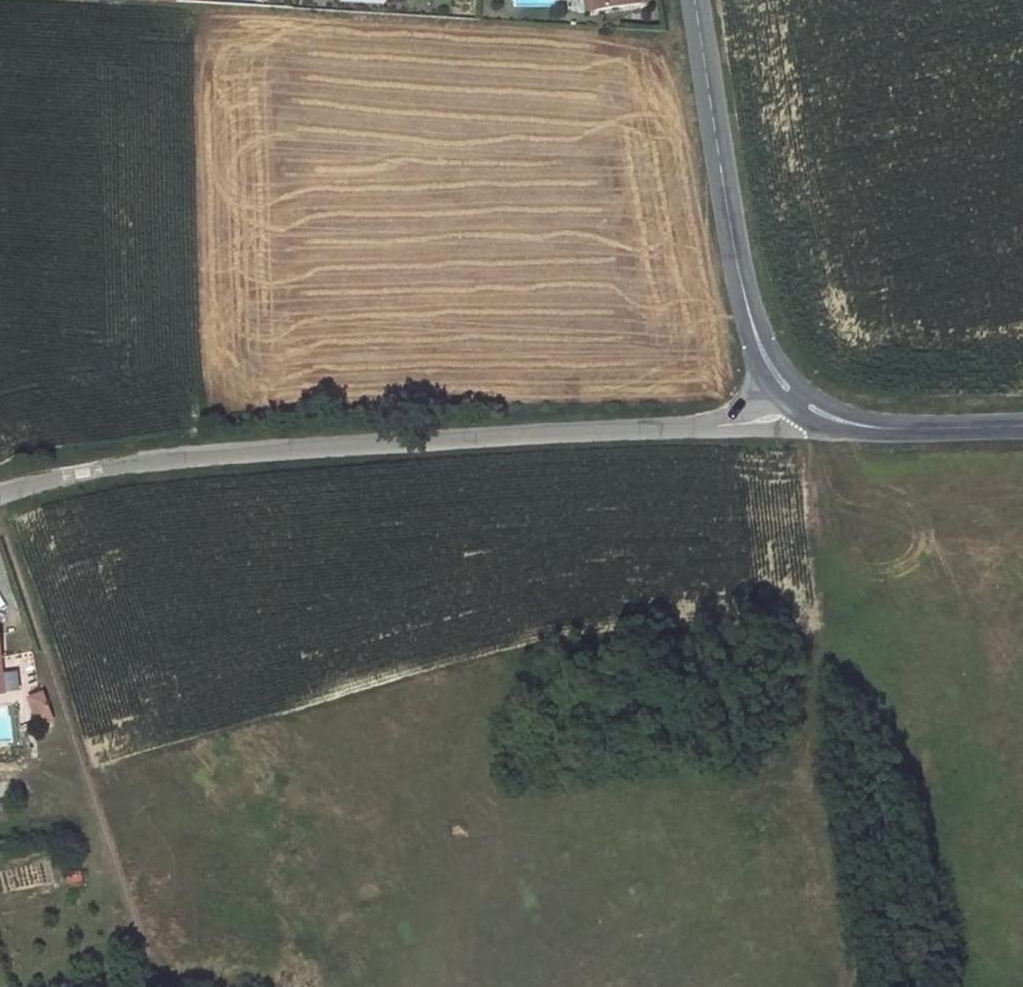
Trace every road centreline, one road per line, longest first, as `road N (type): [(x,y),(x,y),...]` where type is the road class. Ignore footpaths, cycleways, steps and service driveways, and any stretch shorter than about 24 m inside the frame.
road 1 (unclassified): [(800,399),(780,417),(746,423),(138,462),(0,494)]
road 2 (tertiary): [(800,399),(774,374),(753,334),(695,0)]
road 3 (tertiary): [(1022,426),(881,428),(837,421),(800,399)]

